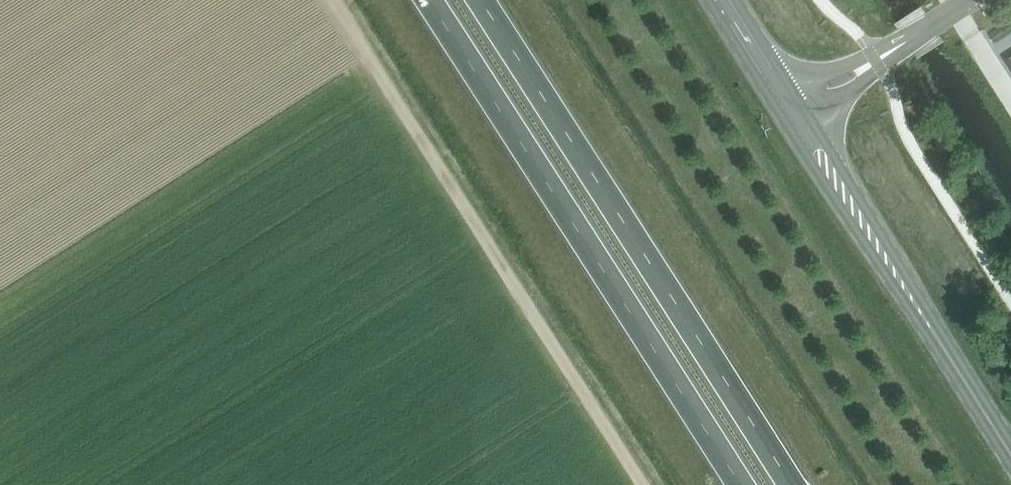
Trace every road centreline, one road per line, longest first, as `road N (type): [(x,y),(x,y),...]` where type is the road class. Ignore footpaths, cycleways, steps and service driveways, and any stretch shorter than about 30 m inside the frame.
road 1 (trunk): [(428,0),(740,484)]
road 2 (trunk): [(791,484),(481,0)]
road 3 (secondary): [(780,116),(918,321),(930,327)]
road 4 (secondary): [(930,327),(930,314),(809,117)]
road 5 (secondary): [(1010,455),(930,327)]
road 6 (secondary): [(708,0),(780,116)]
road 7 (unclassified): [(809,117),(903,53),(906,42)]
road 8 (unclassified): [(906,42),(895,40),(794,92)]

